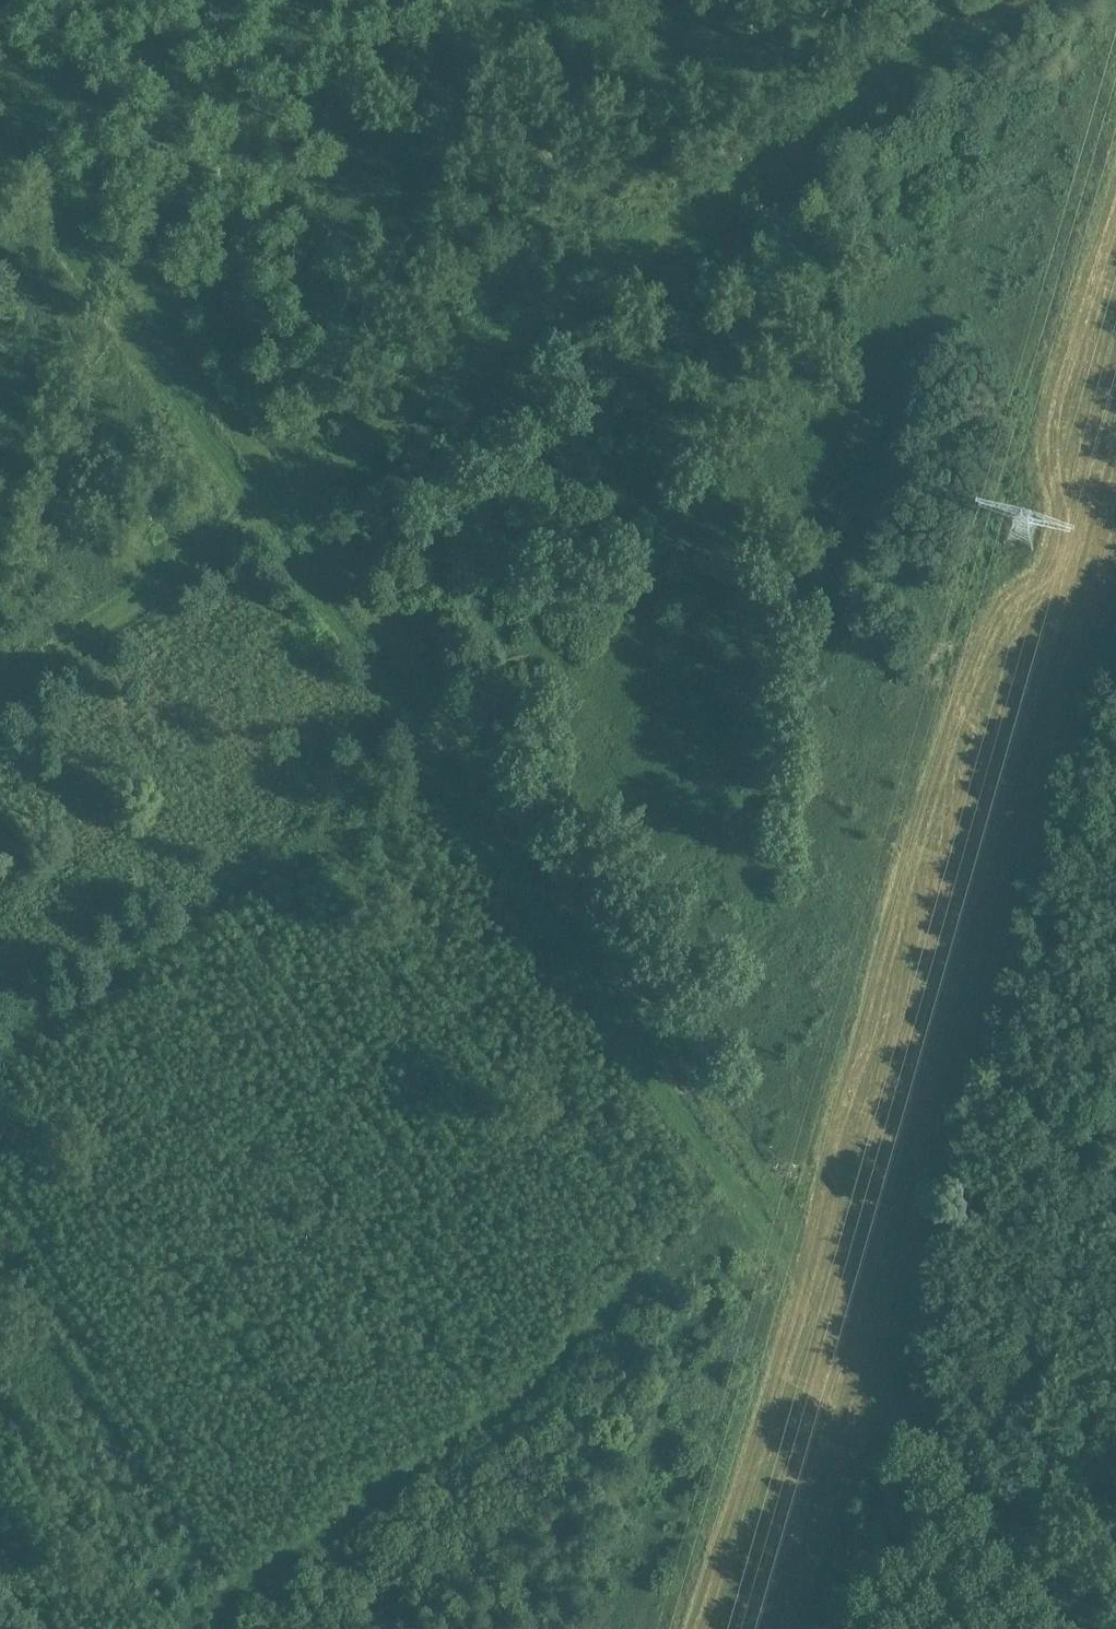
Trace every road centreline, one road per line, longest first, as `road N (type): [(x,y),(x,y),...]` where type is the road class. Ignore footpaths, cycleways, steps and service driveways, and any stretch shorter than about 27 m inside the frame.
road 1 (track): [(0,142),(257,529),(1037,1628)]
road 2 (track): [(1015,0),(0,713)]
road 3 (track): [(990,1563),(1115,1474)]

